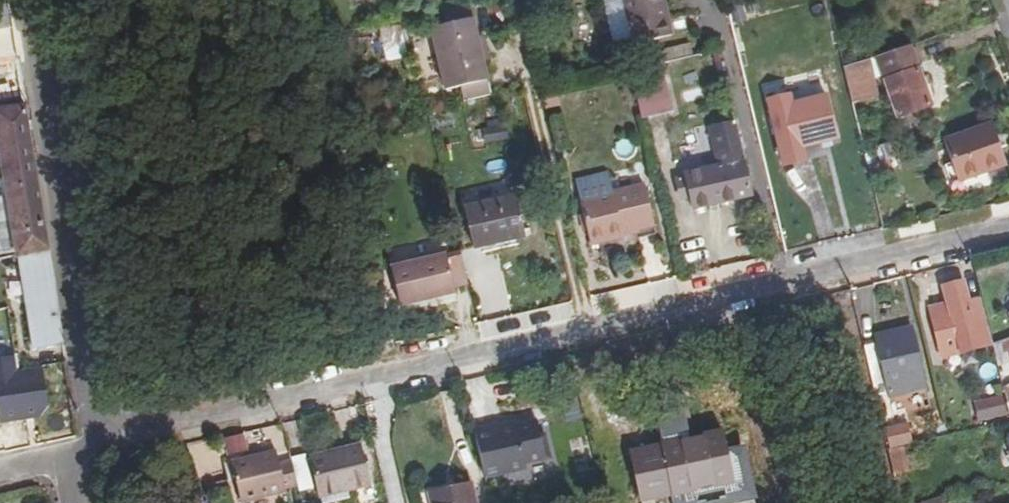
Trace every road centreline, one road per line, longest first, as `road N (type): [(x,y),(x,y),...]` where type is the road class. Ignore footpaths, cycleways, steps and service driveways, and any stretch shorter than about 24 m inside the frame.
road 1 (residential): [(97,455),(414,368),(1008,227)]
road 2 (residential): [(97,455),(27,0)]

